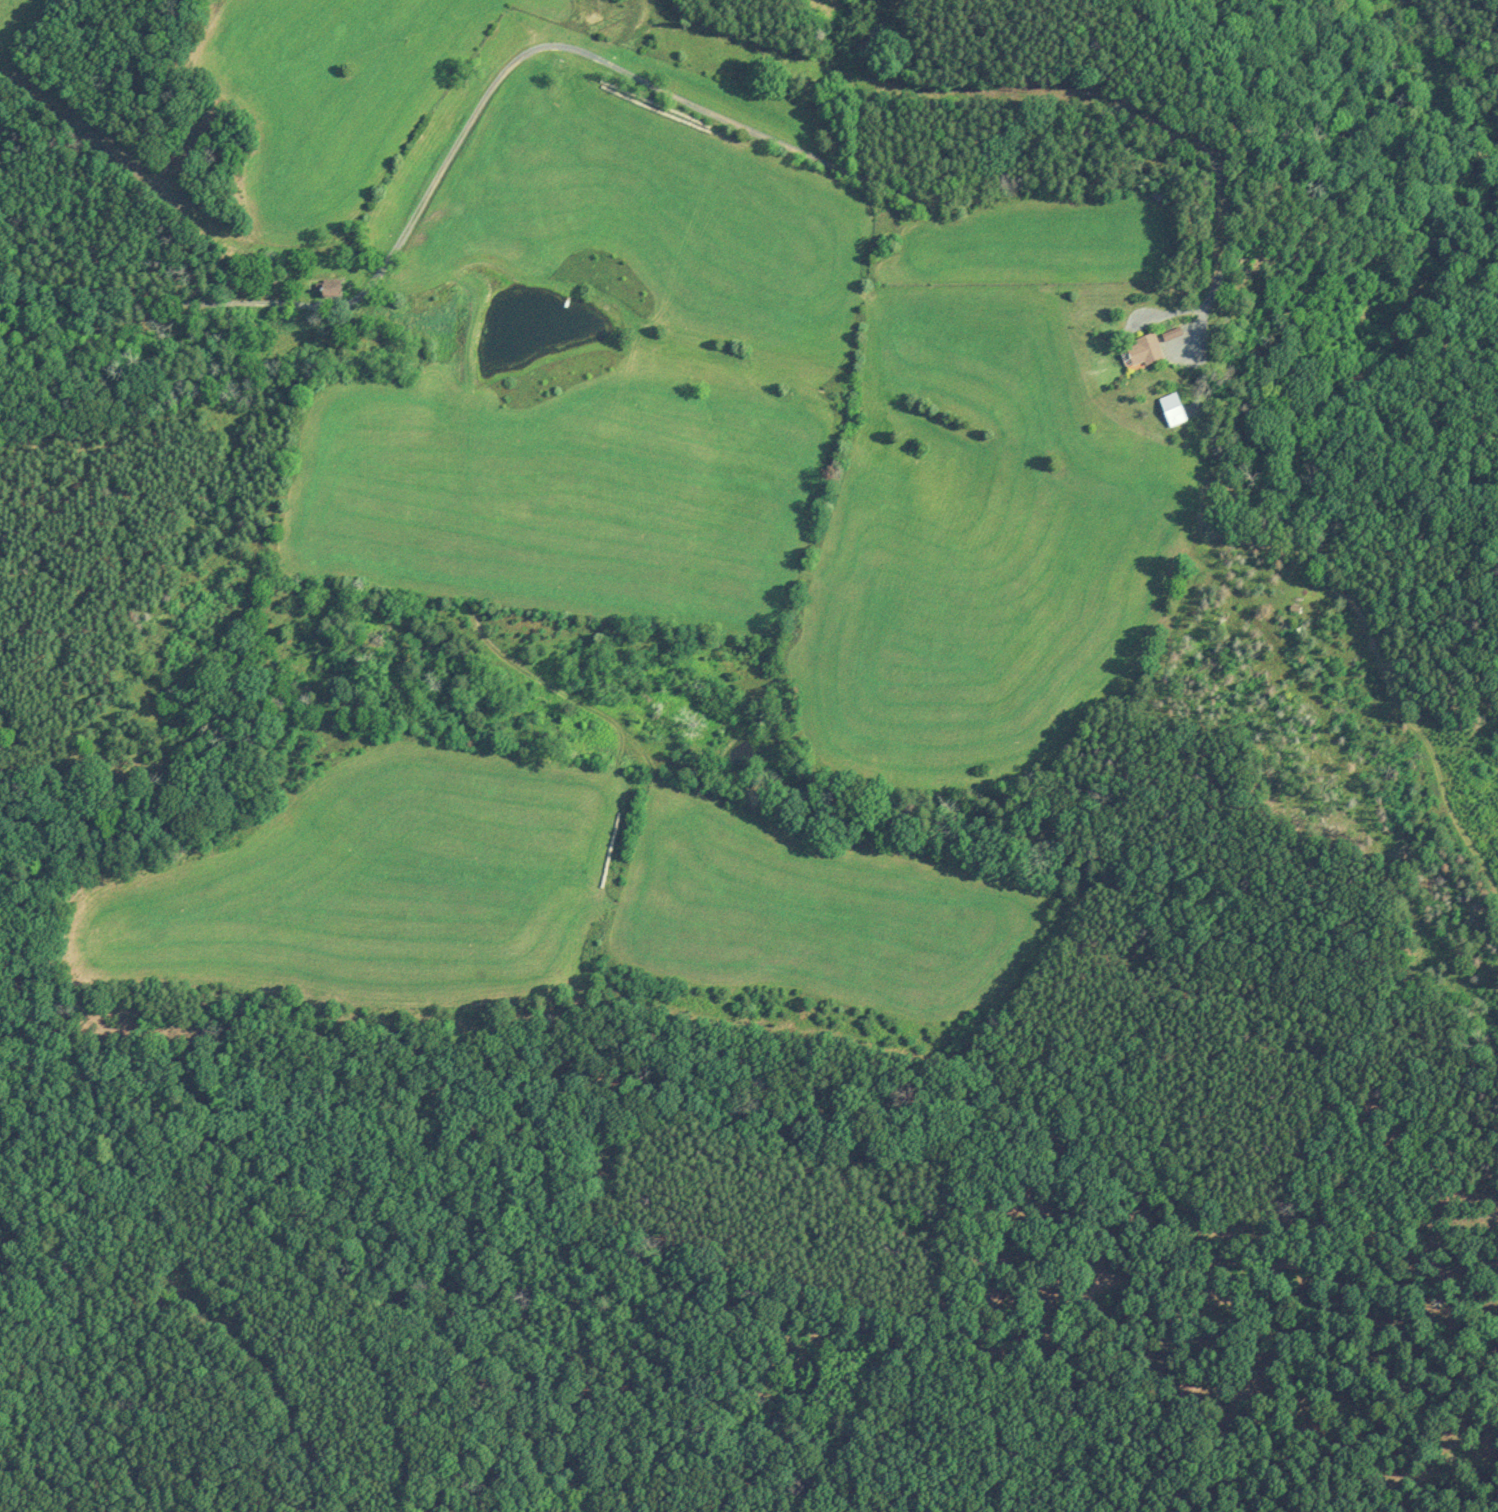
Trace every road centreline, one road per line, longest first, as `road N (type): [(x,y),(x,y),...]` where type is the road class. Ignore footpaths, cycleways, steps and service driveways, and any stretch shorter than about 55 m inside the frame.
road 1 (residential): [(0,287),(288,318),(290,352),(359,387),(481,344),(585,362),(645,405),(679,492),(680,579),(660,639)]

